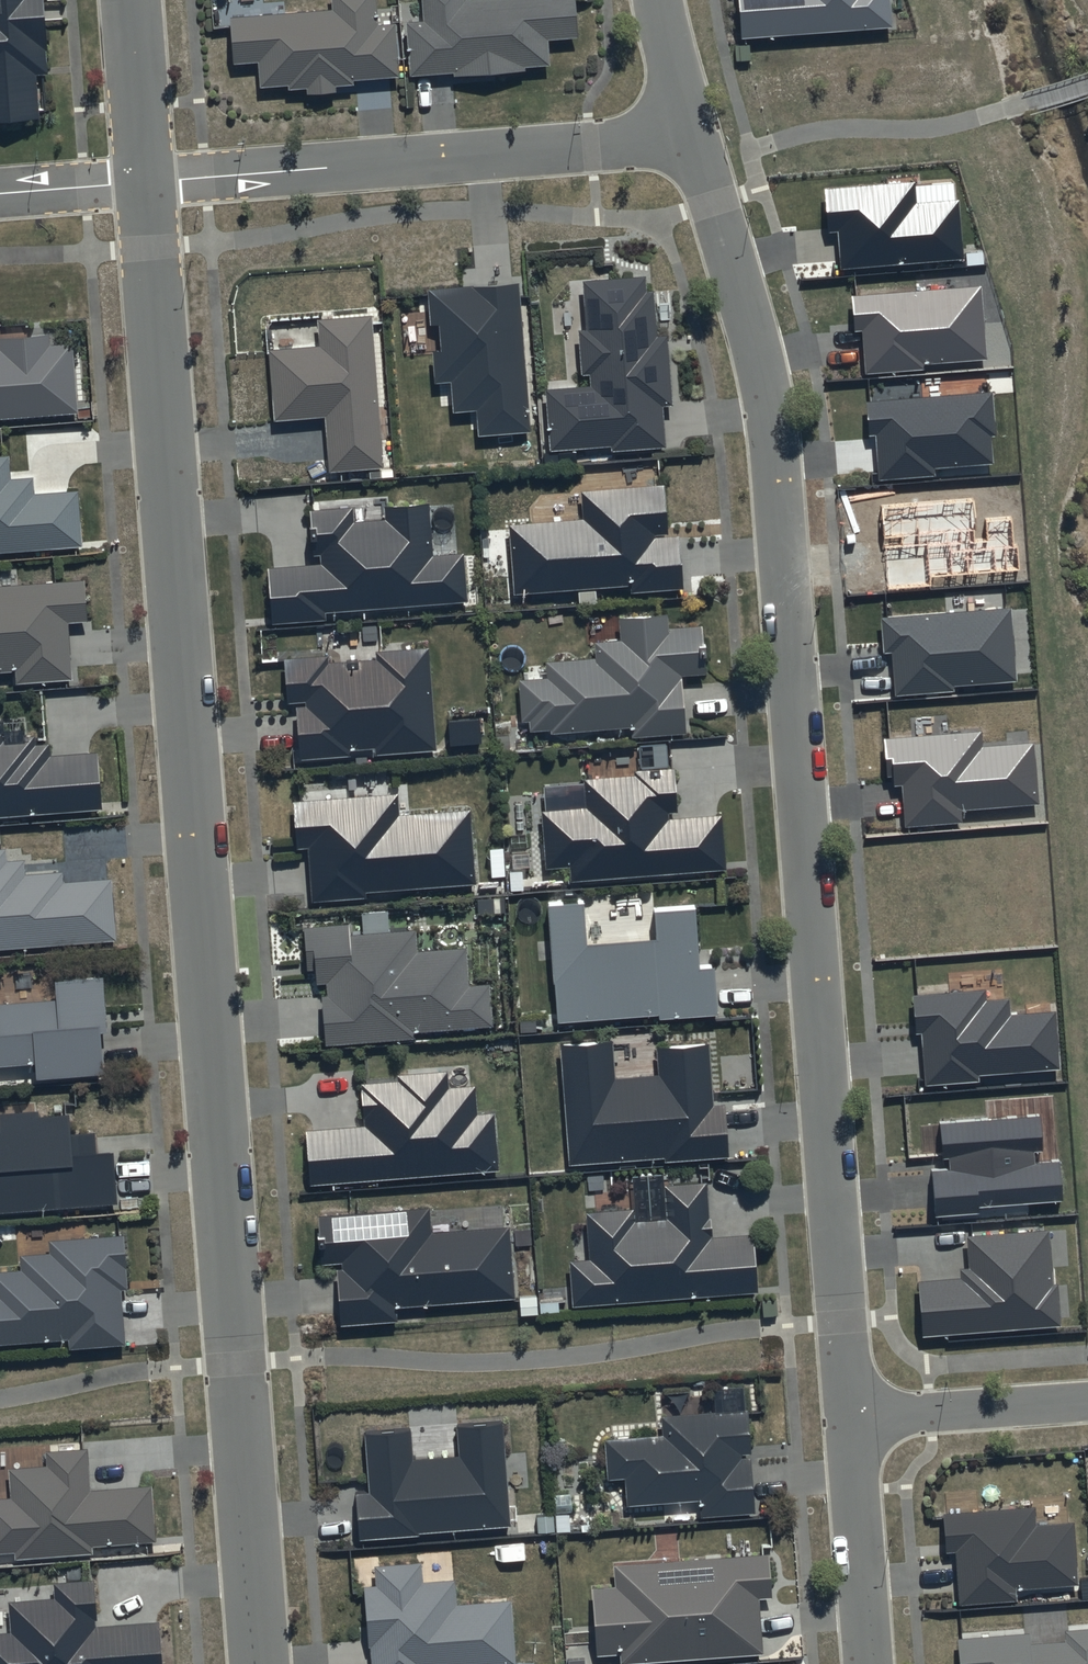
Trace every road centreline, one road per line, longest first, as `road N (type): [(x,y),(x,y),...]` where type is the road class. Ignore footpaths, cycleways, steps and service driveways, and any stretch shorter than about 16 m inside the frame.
road 1 (residential): [(259,1663),(146,182)]
road 2 (residential): [(849,1418),(770,416),(693,140)]
road 3 (residential): [(693,140),(146,182)]
road 4 (residential): [(867,1663),(849,1418)]
road 5 (residential): [(1087,1399),(849,1418)]
road 6 (residential): [(146,182),(132,0)]
road 7 (residential): [(146,182),(0,193)]
road 8 (residential): [(693,140),(659,0)]

